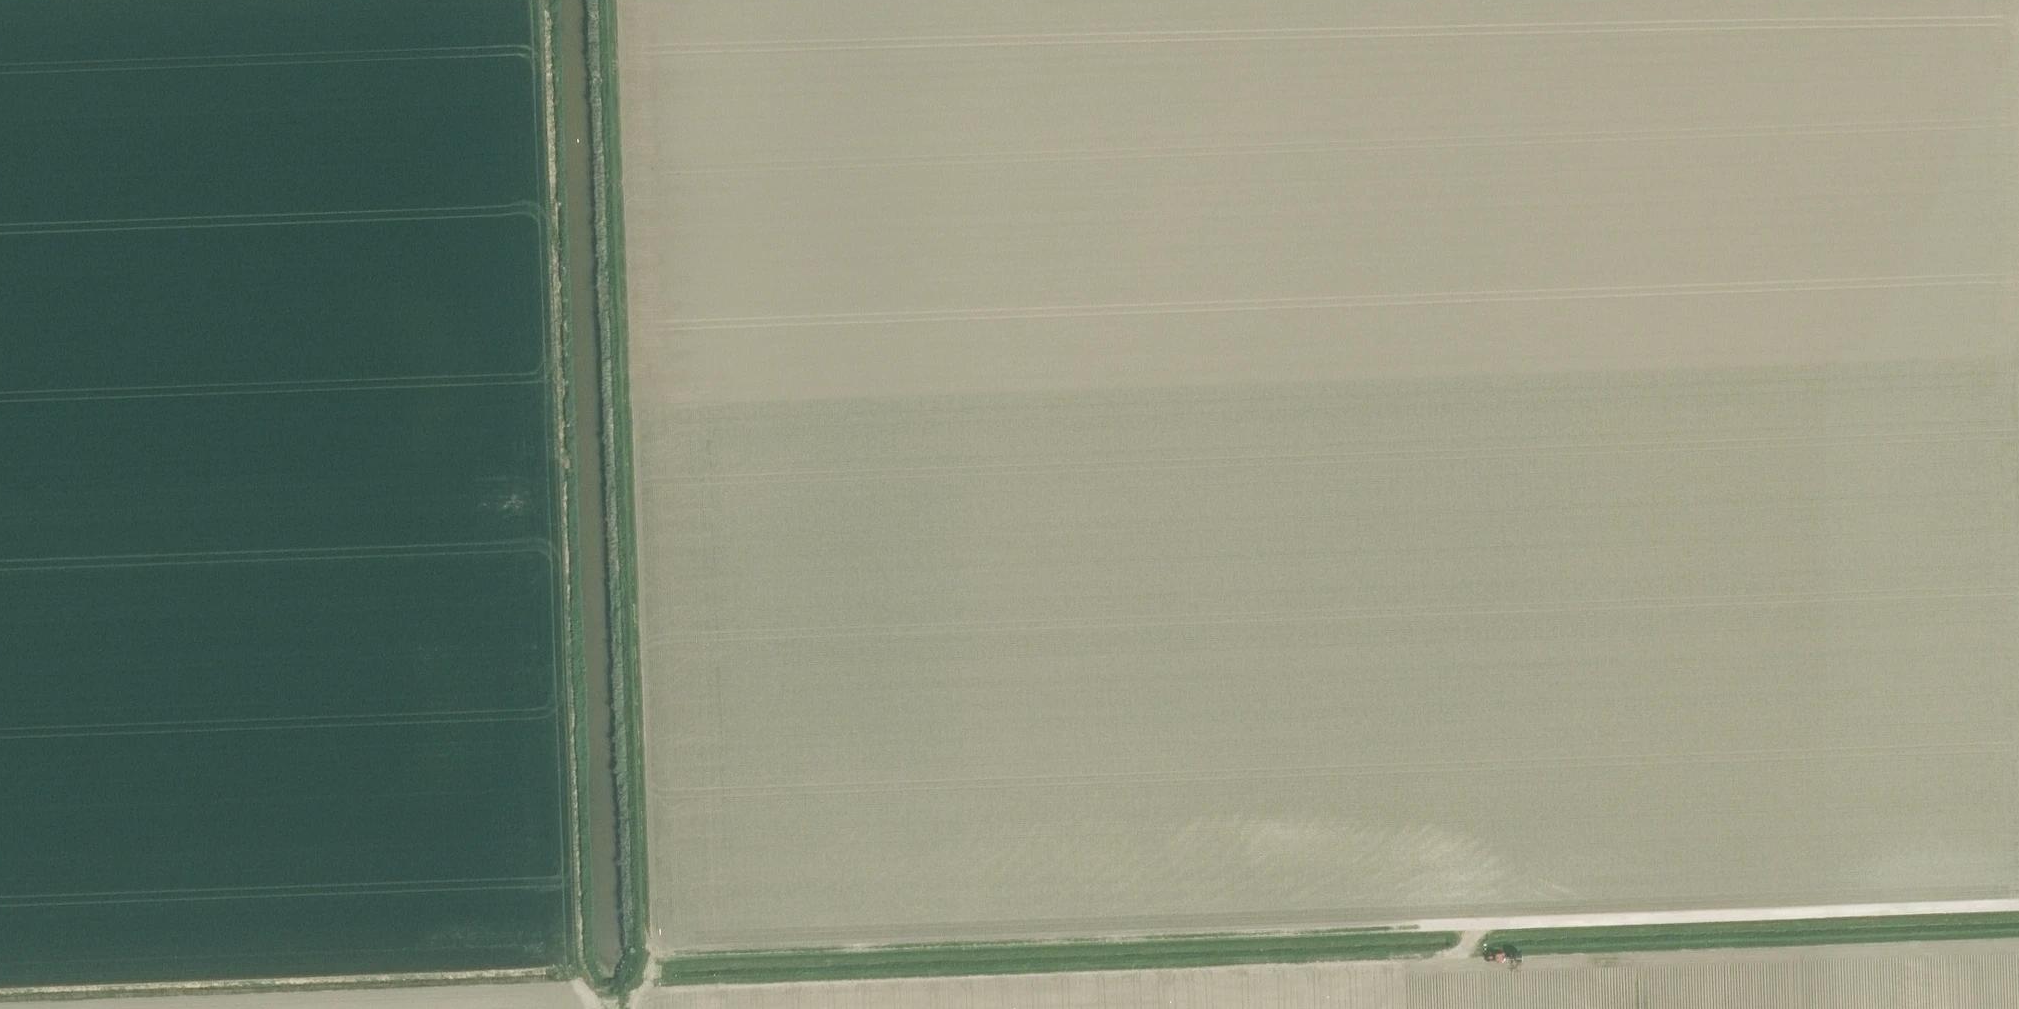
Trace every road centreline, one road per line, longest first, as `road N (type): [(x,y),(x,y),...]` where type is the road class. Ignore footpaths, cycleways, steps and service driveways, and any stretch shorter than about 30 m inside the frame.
road 1 (track): [(2018,908),(1485,931)]

